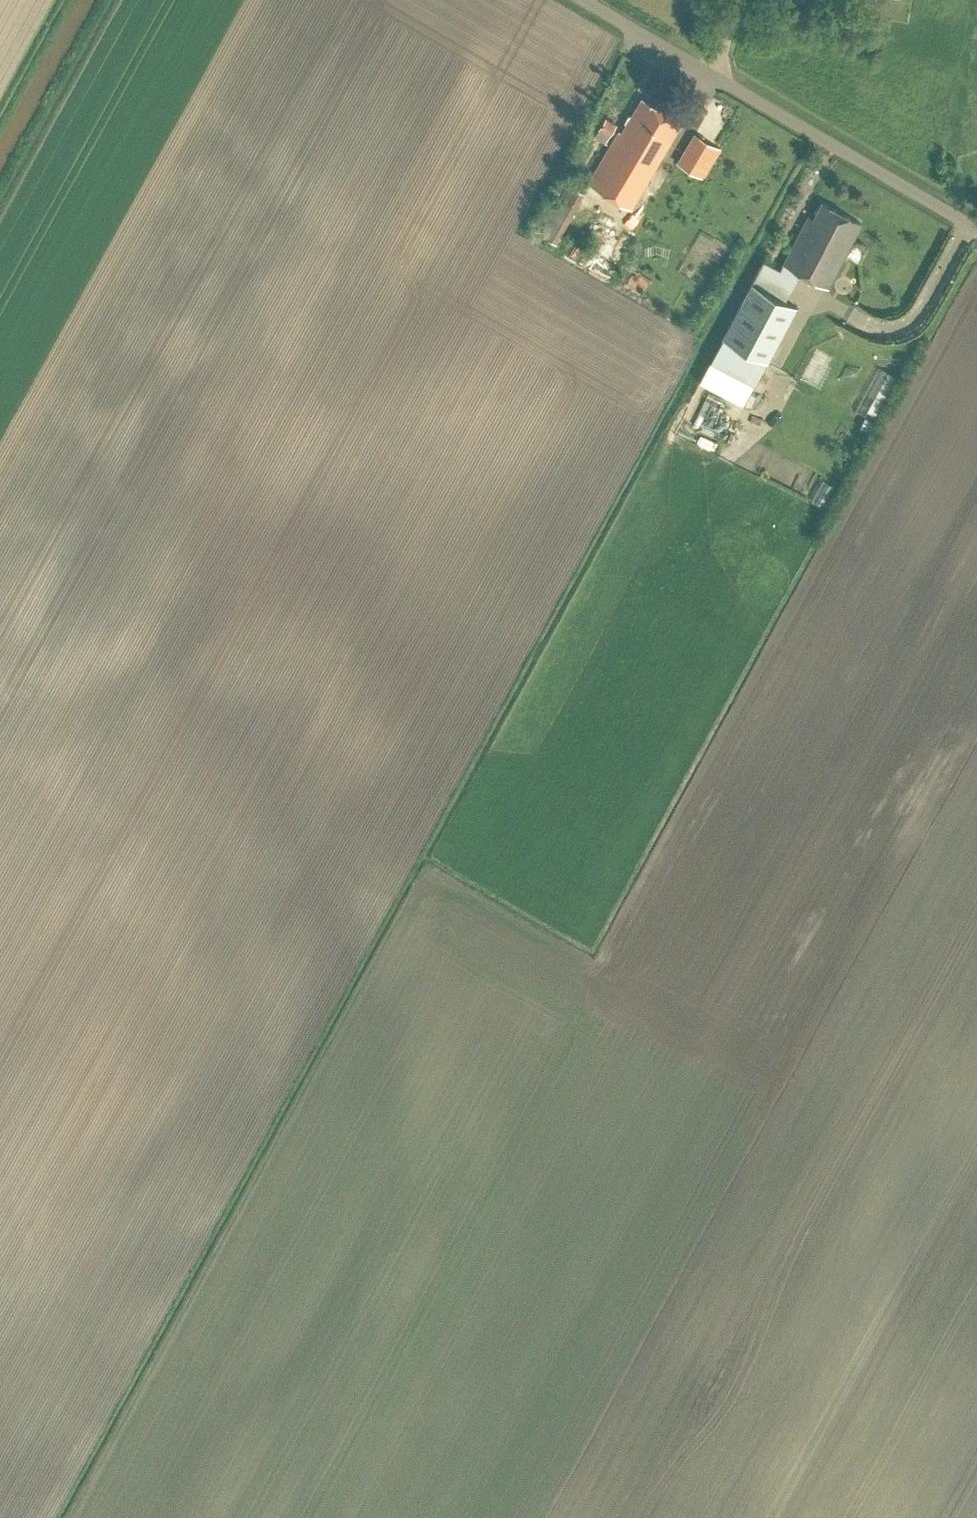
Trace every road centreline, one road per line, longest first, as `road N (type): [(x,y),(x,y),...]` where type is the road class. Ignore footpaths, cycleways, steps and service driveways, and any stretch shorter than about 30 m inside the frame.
road 1 (unclassified): [(976,232),(580,0)]

